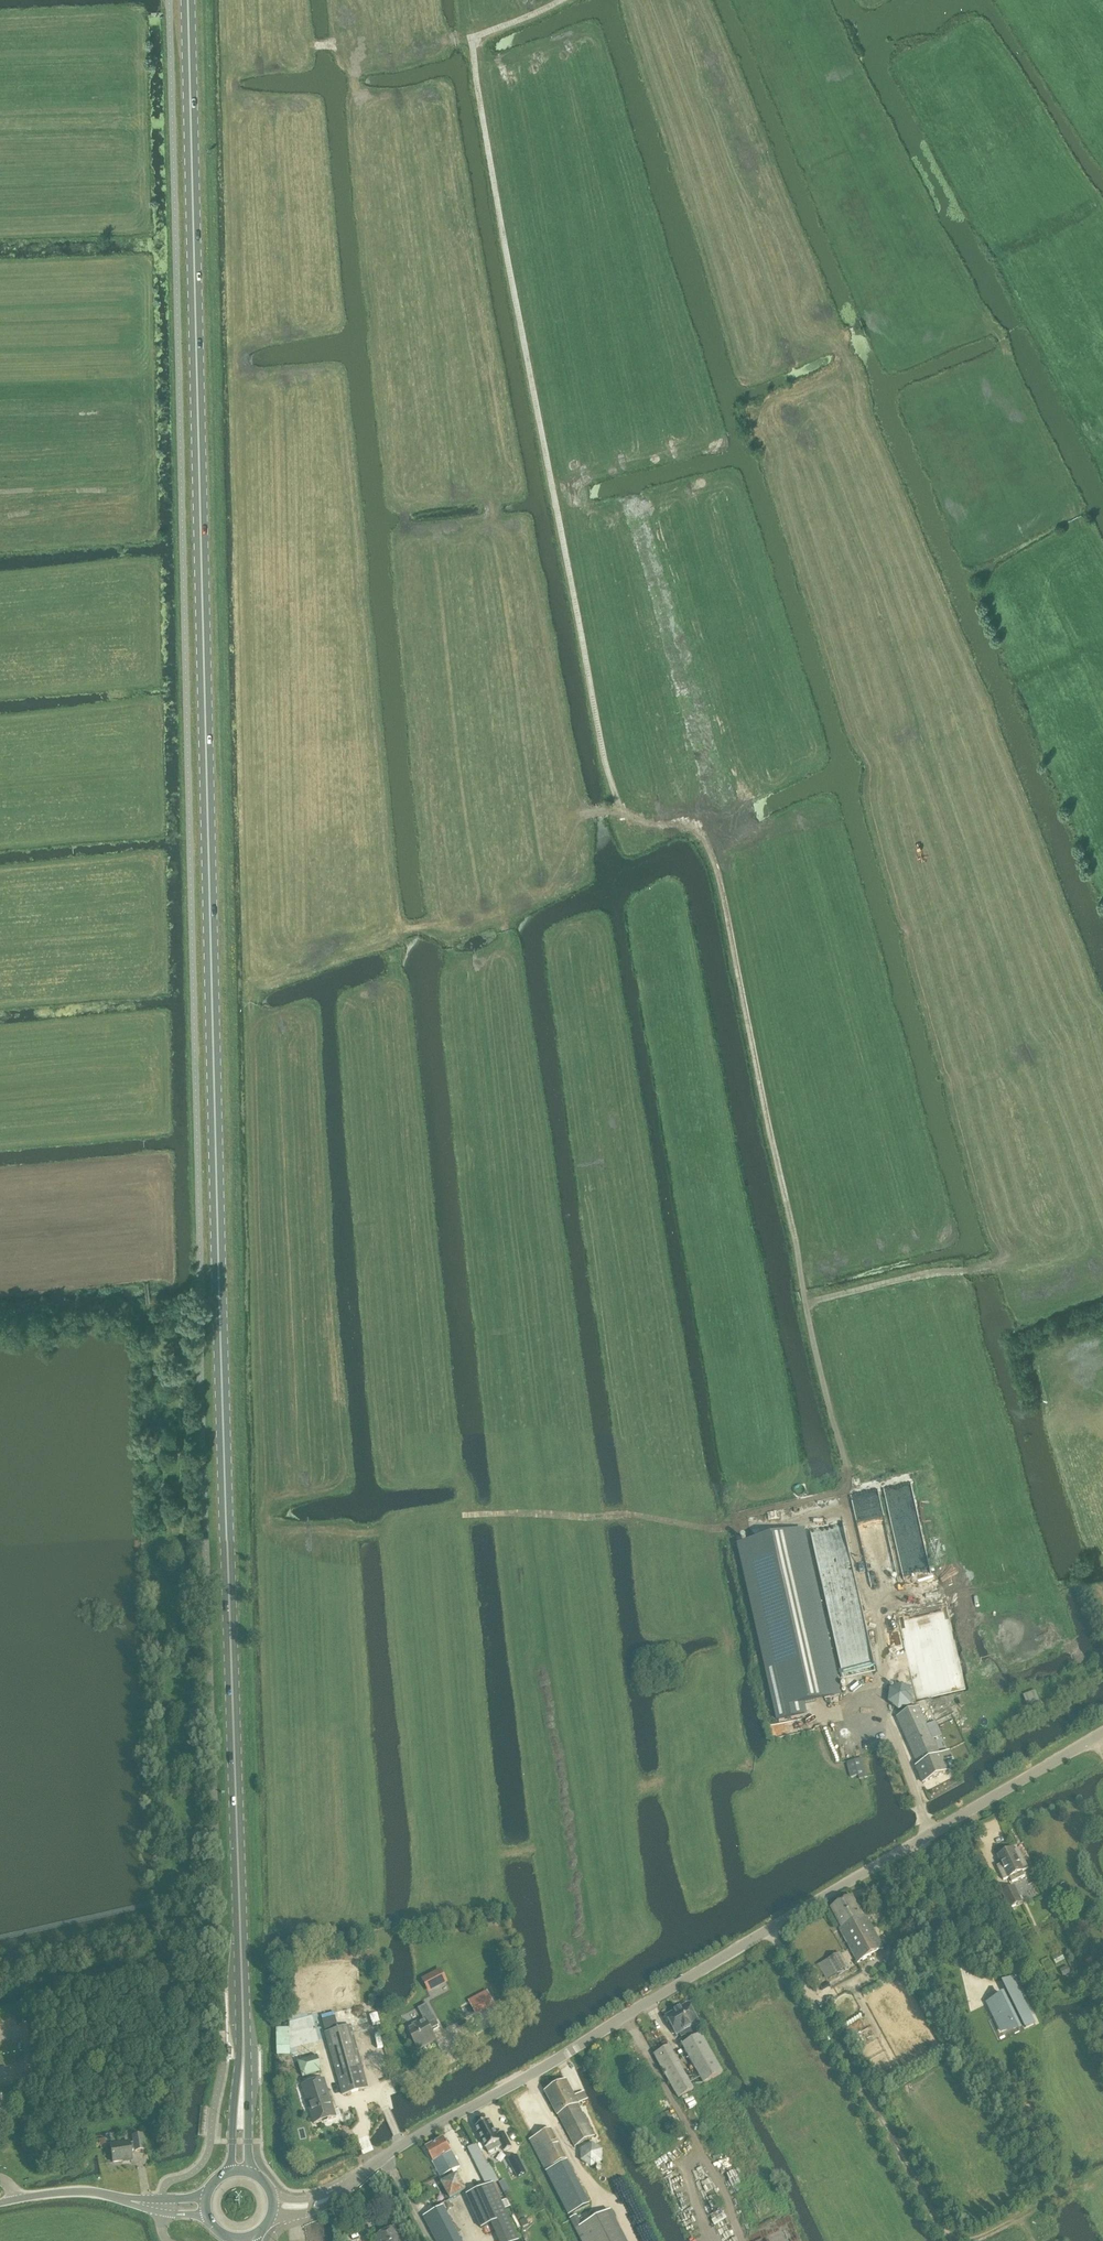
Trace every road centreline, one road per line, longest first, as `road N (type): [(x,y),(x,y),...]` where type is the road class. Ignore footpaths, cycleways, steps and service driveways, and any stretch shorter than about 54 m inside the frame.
road 1 (primary): [(242,2103),(187,0)]
road 2 (track): [(882,1716),(885,1674),(721,879),(698,824),(610,811)]
road 3 (unclassified): [(1102,1730),(415,2139),(332,2197),(273,2206)]
road 4 (track): [(807,1303),(1001,1260)]
road 5 (unclassified): [(16,2200),(72,2194),(162,2207)]

